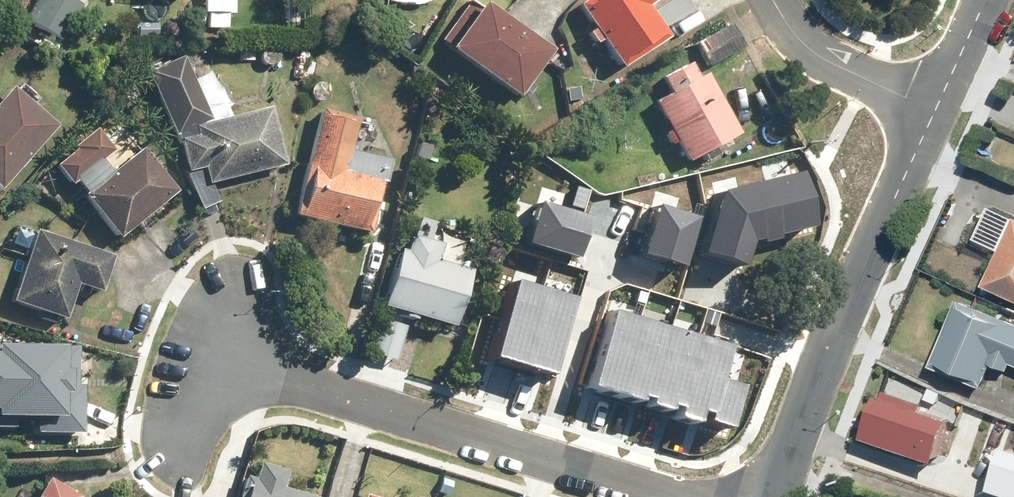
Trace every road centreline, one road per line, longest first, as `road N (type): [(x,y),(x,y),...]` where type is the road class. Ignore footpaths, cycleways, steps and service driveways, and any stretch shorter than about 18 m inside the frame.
road 1 (residential): [(667,496),(210,354)]
road 2 (residential): [(779,496),(843,309),(926,132)]
road 3 (residential): [(926,132),(837,81),(799,45),(773,0)]
road 4 (residential): [(926,132),(984,0)]

